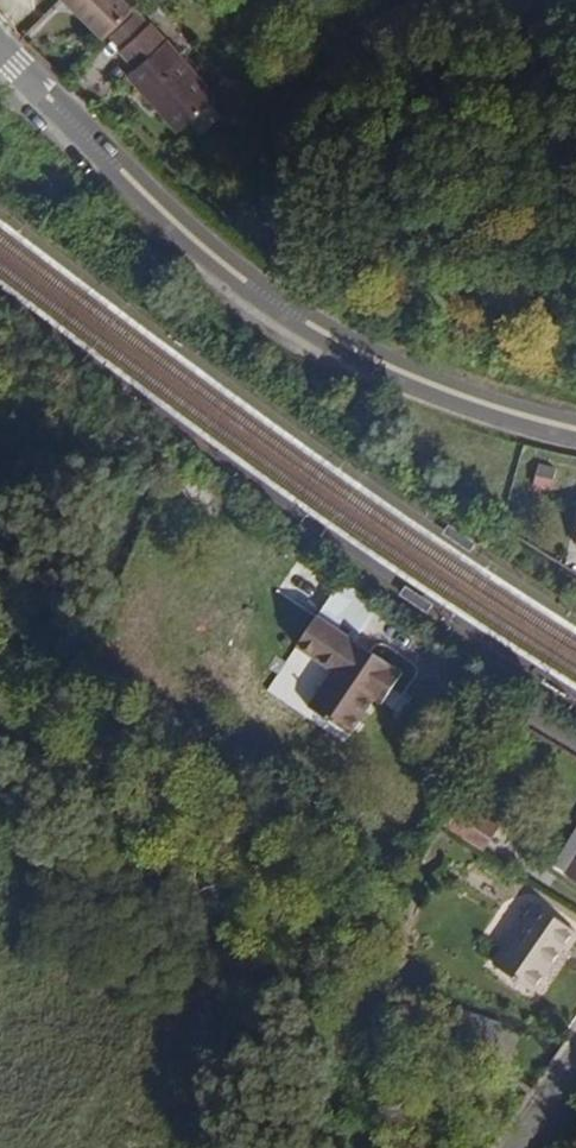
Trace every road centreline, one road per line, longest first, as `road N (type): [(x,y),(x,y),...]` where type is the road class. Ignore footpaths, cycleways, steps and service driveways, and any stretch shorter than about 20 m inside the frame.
road 1 (secondary): [(0,48),(202,245),(305,322),(439,387),(575,429)]

